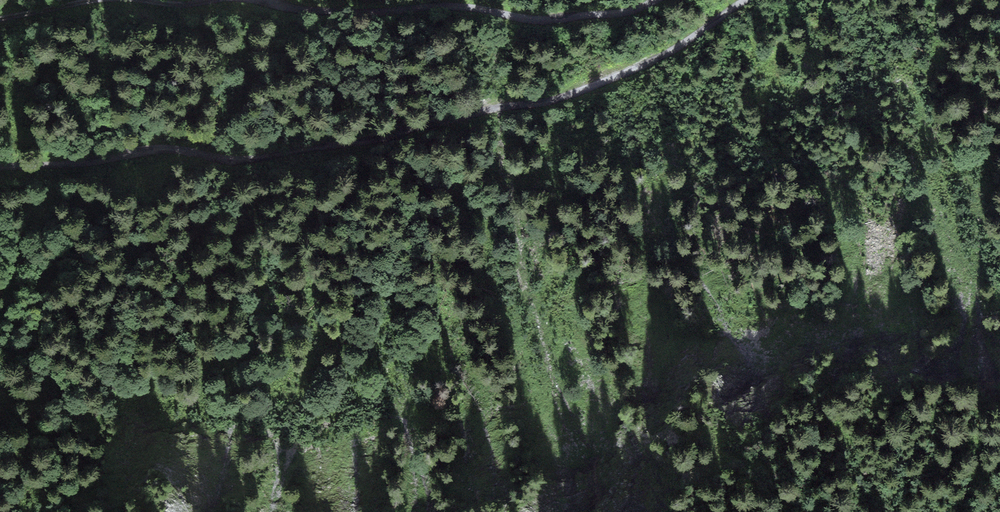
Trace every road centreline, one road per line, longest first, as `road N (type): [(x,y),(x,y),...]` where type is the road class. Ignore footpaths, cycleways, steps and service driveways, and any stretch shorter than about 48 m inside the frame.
road 1 (unclassified): [(744,0),(642,66),(538,103),(250,160),(167,147),(0,165)]
road 2 (unclassified): [(267,0),(301,10),(471,5),(542,18),(650,0)]

